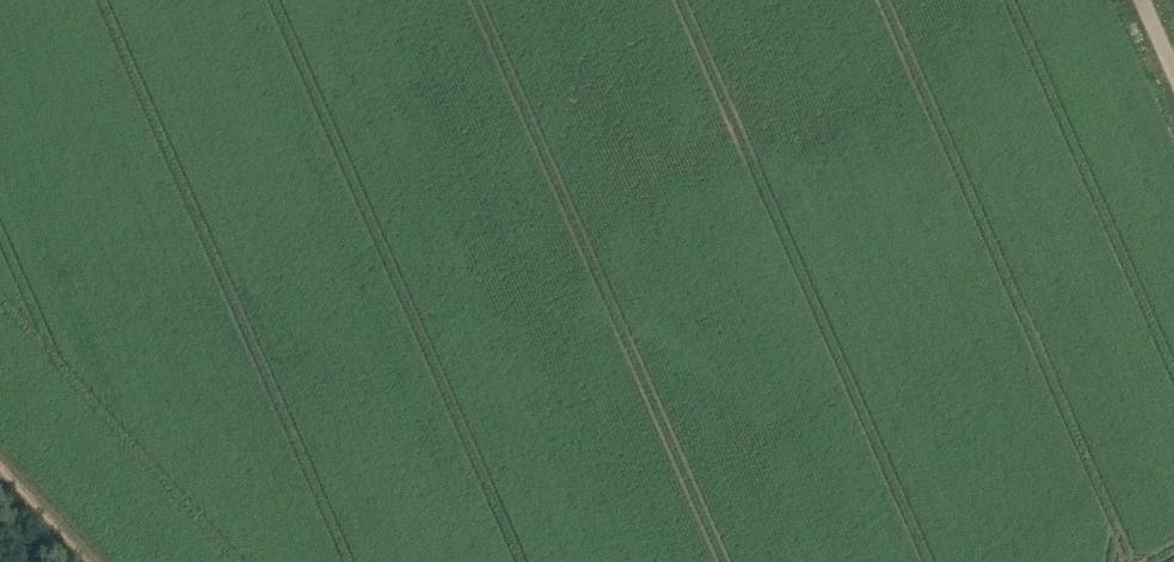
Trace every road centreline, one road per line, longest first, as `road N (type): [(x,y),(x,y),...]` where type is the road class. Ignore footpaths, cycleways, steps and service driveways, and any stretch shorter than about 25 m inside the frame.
road 1 (track): [(91,561),(0,463)]

